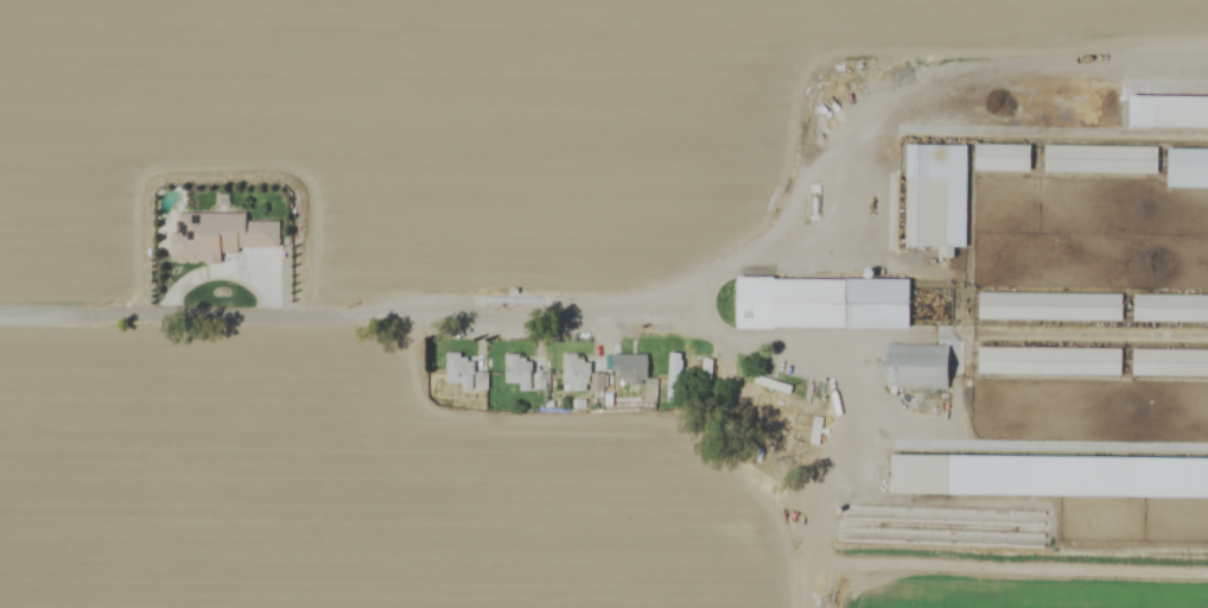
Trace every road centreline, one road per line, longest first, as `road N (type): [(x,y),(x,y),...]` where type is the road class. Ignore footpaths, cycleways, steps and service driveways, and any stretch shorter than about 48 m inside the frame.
road 1 (residential): [(0,314),(693,306)]

